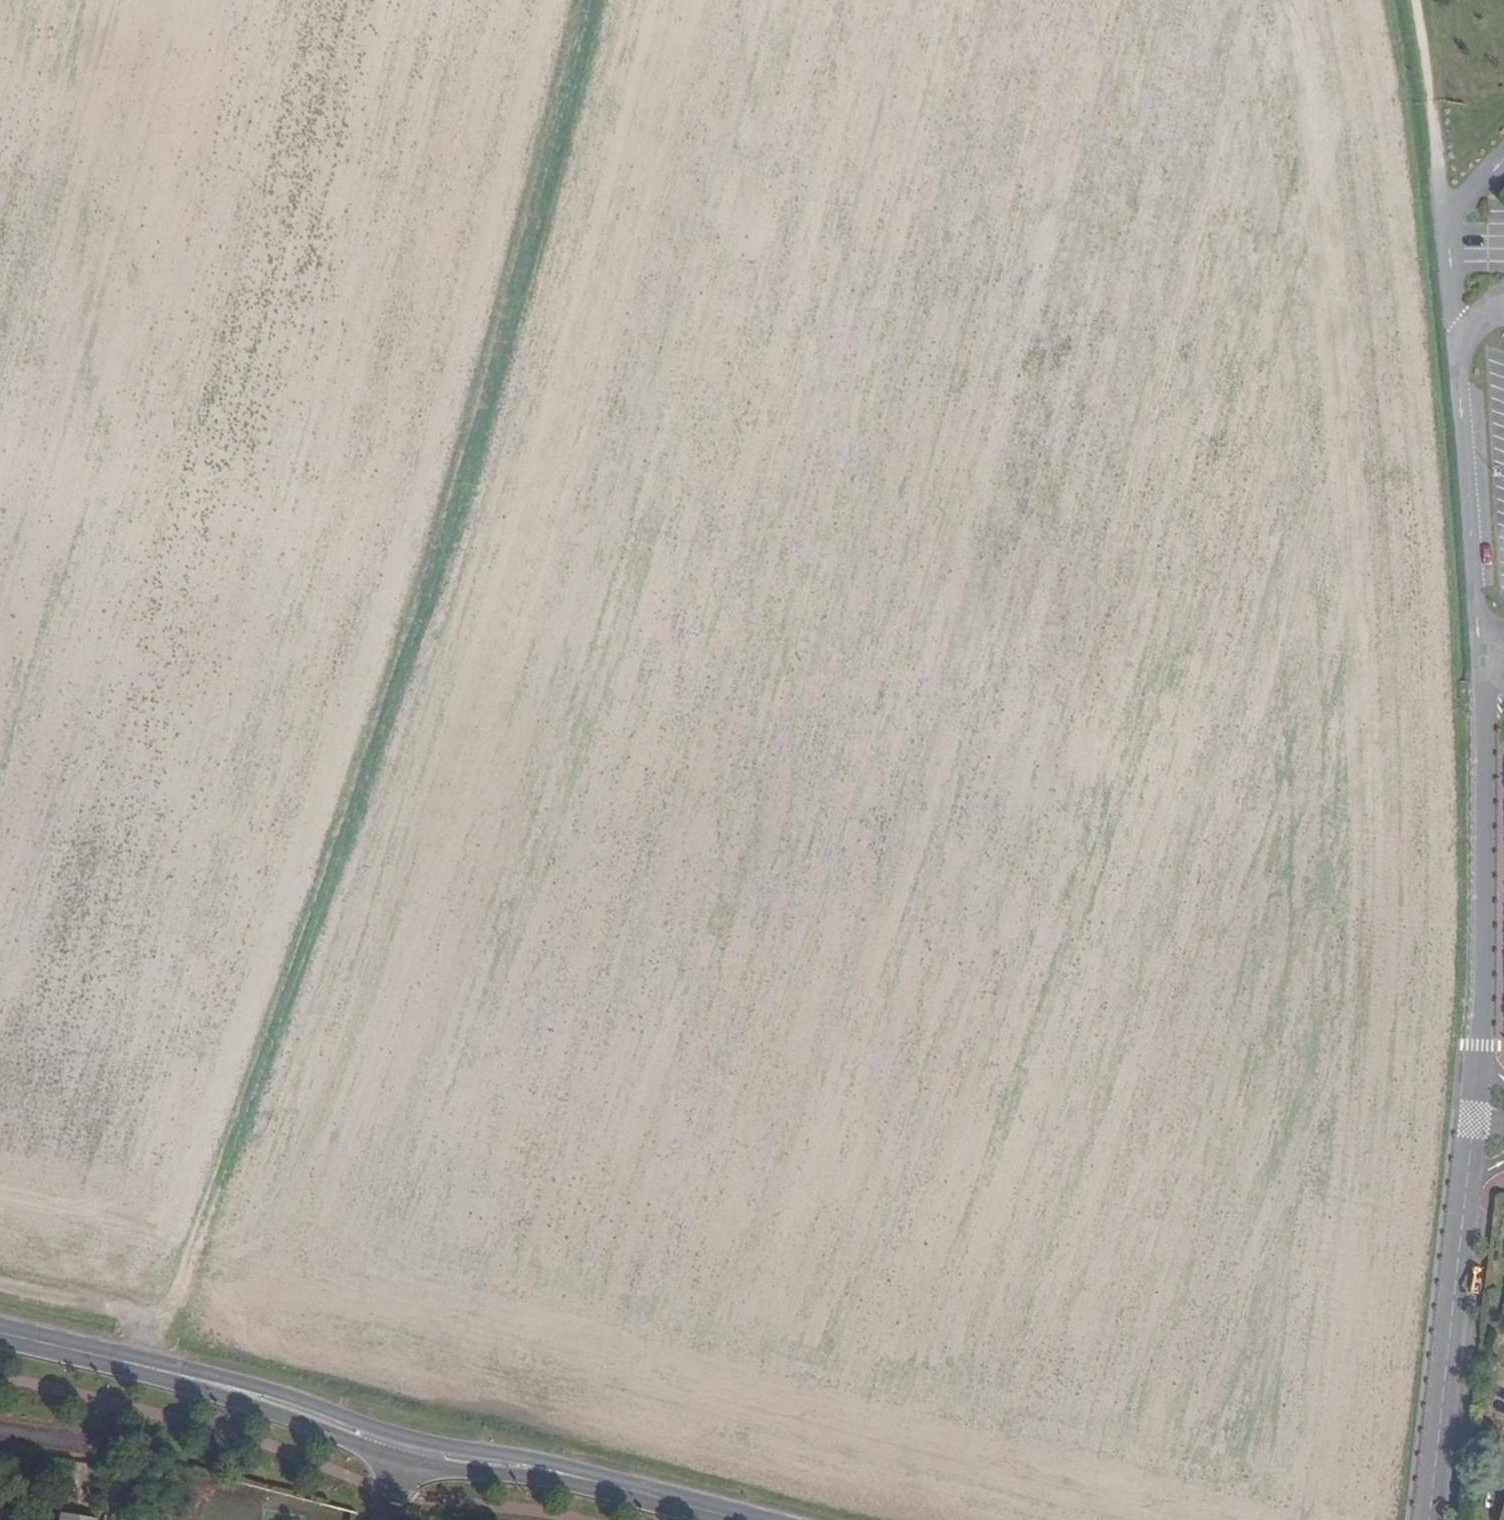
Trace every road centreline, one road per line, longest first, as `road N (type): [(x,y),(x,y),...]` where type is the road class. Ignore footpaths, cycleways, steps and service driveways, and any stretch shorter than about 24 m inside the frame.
road 1 (residential): [(1440,211),(1480,698),(1475,1115),(1429,1519)]
road 2 (tertiary): [(0,1341),(267,1405),(400,1455)]
road 3 (tertiary): [(400,1455),(563,1480),(719,1519)]
road 4 (track): [(1408,0),(1440,211)]

